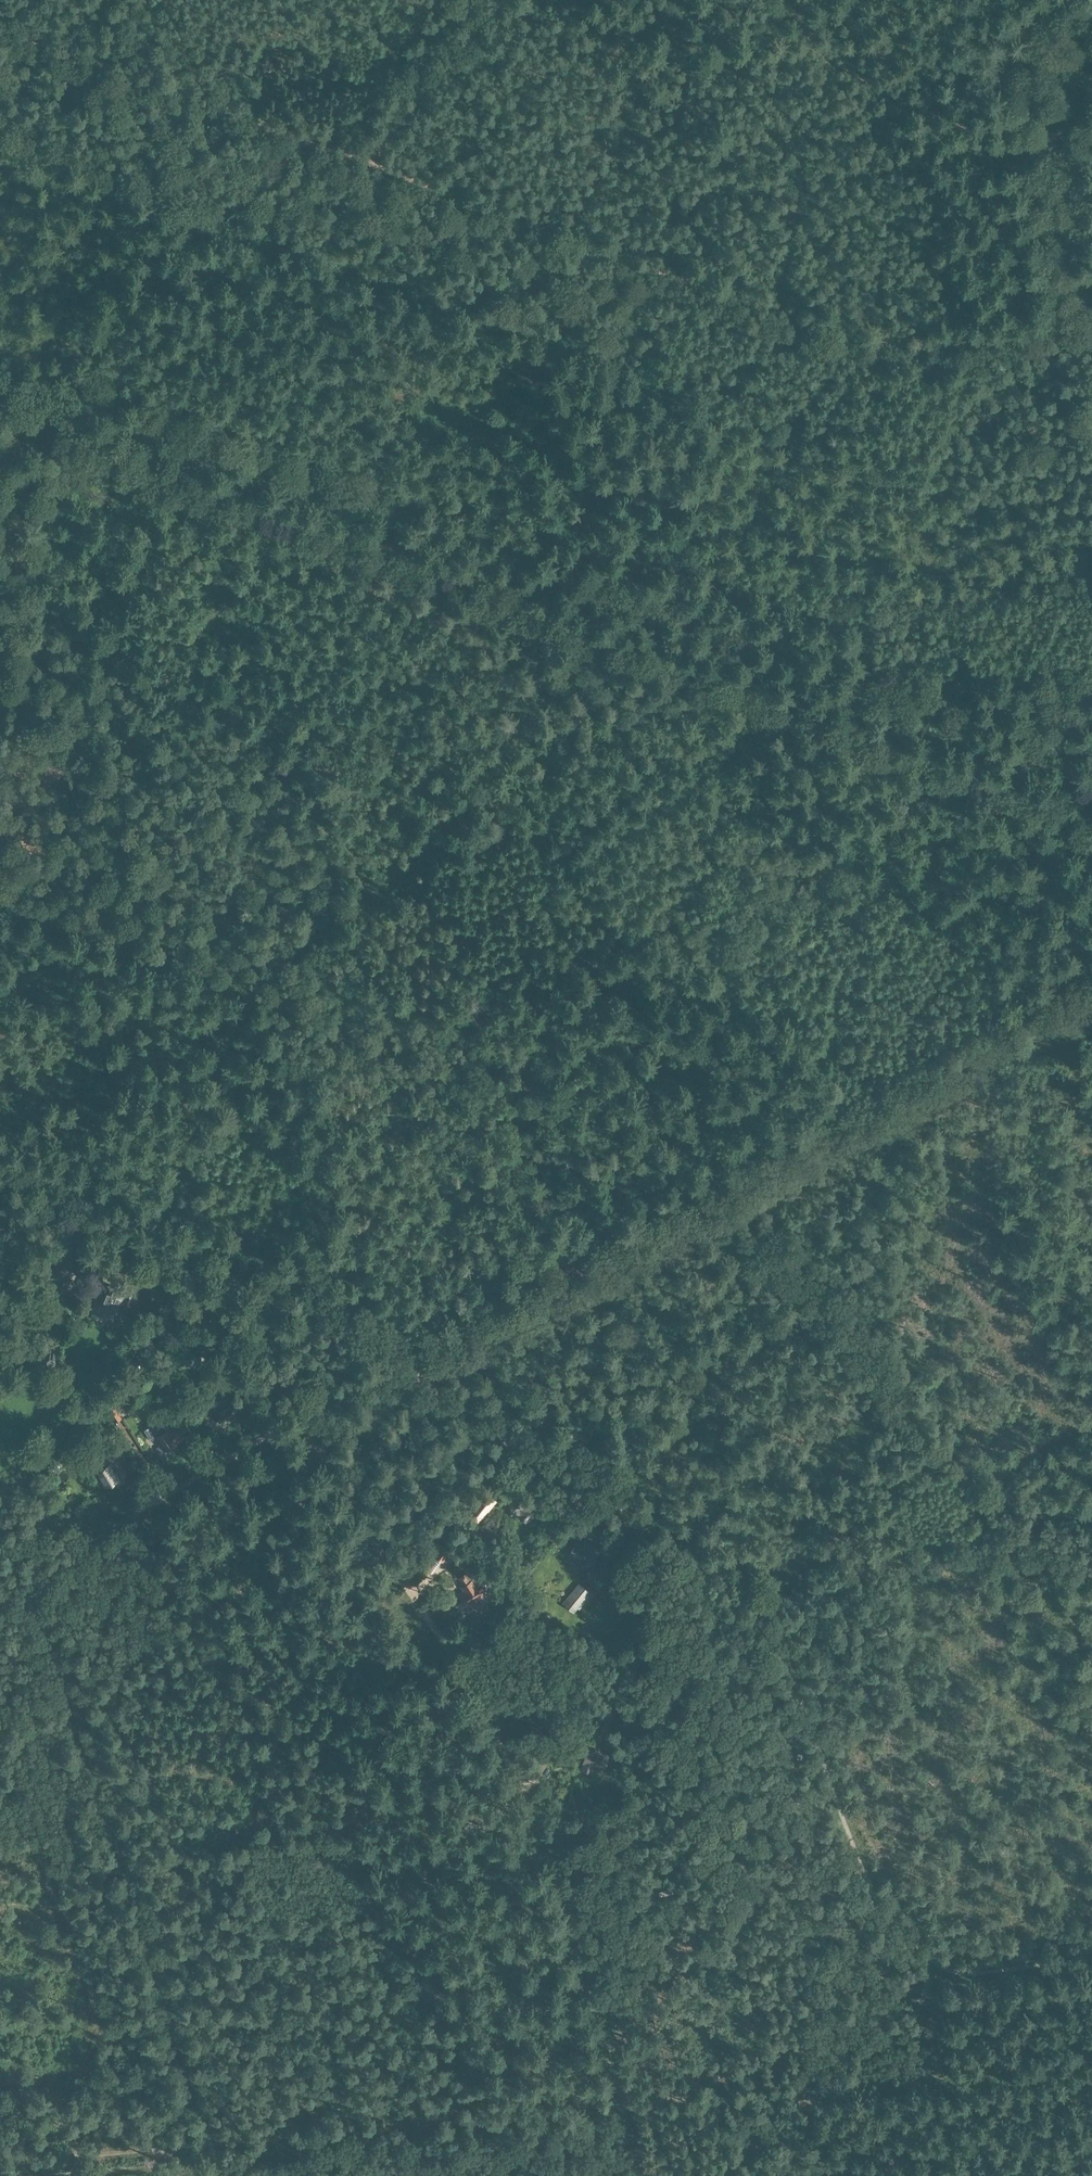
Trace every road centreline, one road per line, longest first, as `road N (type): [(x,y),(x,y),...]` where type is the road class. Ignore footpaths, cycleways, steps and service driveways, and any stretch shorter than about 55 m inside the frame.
road 1 (track): [(0,407),(1091,808)]
road 2 (track): [(398,1358),(502,1435),(598,1477),(644,1525),(727,1565),(757,1592),(787,1651),(867,1878),(929,1953),(982,1969),(1091,1962)]
road 3 (track): [(769,315),(0,30)]
road 4 (track): [(0,902),(314,1029),(500,1076),(619,1132),(700,1186)]
road 5 (track): [(299,1422),(481,1709),(521,1788),(623,2102)]
road 6 (track): [(1058,0),(996,82),(1066,320),(994,343),(910,345),(769,315)]
road 7 (track): [(623,2102),(0,2161)]
road 8 (track): [(31,1585),(218,2175)]
road 9 (track): [(700,1186),(791,1267),(990,1477),(1091,1565)]
road 10 (track): [(700,1186),(1091,964)]
road 11 (track): [(0,1168),(34,1179),(117,1237),(340,1325),(398,1358)]
road 12 (track): [(31,1585),(398,1358)]
road 13 (track): [(942,1961),(945,2044),(927,2075),(623,2102)]
road 14 (track): [(398,1358),(700,1186)]
road 15 (track): [(1048,1530),(888,1545),(765,1575),(744,1588)]
road 16 (track): [(495,0),(357,161)]

